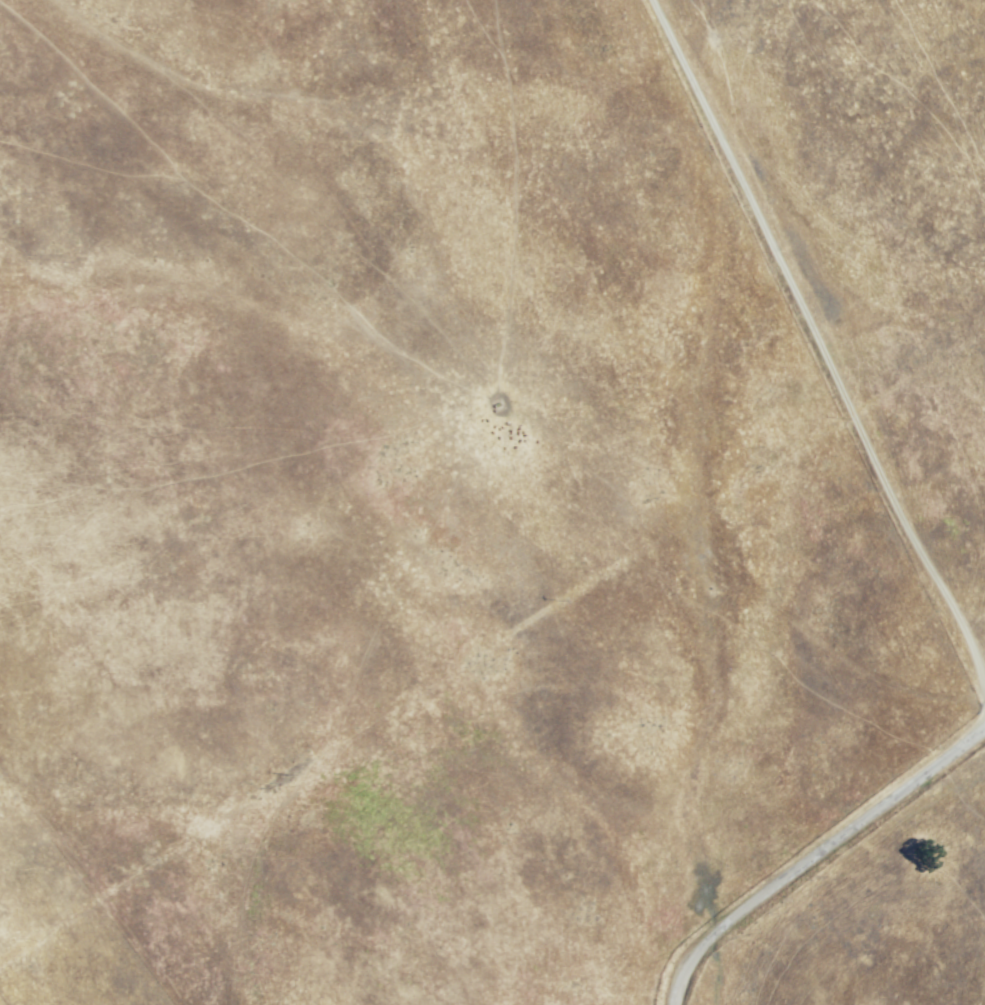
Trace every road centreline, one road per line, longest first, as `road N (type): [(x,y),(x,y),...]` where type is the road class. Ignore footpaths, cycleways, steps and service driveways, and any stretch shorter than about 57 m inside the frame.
road 1 (track): [(984,689),(947,698),(900,688),(847,661),(515,416)]
road 2 (residential): [(667,1004),(681,967),(702,942),(984,728)]

